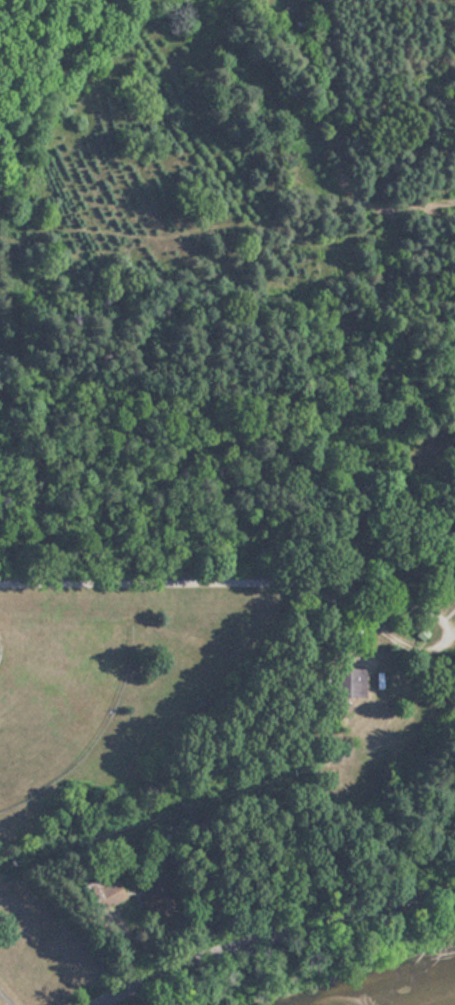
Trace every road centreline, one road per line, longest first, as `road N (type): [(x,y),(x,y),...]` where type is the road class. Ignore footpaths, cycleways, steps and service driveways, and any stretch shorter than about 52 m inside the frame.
road 1 (residential): [(454,898),(293,938),(113,1004)]

